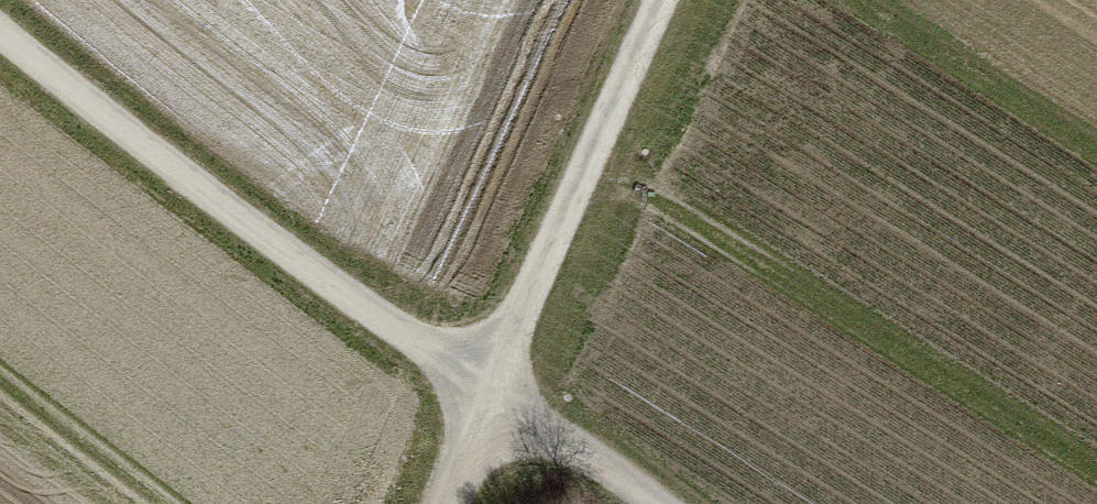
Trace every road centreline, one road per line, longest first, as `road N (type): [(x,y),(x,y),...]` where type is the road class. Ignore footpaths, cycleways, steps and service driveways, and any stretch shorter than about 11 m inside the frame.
road 1 (track): [(484,390),(218,203),(0,31)]
road 2 (track): [(662,0),(484,390)]
road 3 (track): [(648,503),(484,390)]
road 4 (track): [(484,390),(444,503)]

